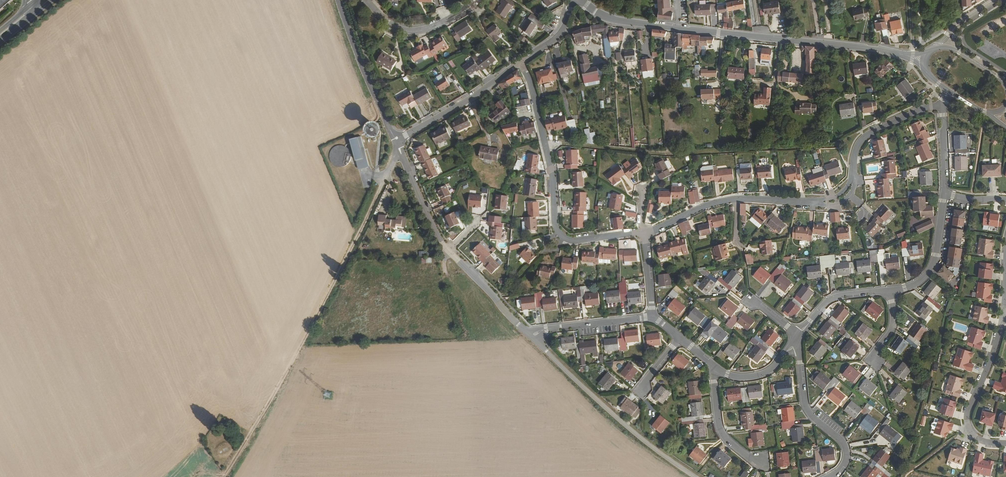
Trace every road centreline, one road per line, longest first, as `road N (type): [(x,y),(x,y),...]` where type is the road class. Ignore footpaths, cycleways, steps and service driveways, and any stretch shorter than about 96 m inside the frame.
road 1 (track): [(228,476),(400,151)]
road 2 (tertiary): [(908,56),(618,21),(581,0)]
road 3 (track): [(545,143),(668,154),(856,149)]
road 4 (residential): [(644,232),(574,241),(558,231),(552,174),(520,61)]
road 5 (unclassified): [(531,337),(638,436),(696,476)]
road 6 (residential): [(1005,443),(980,440),(967,420),(1003,313)]
road 7 (residential): [(831,476),(846,450),(806,408),(796,338)]
road 8 (unclassified): [(339,0),(396,140)]
road 9 (residential): [(396,140),(520,61)]
road 10 (residential): [(367,0),(387,23),(411,31),(478,0)]
road 11 (residential): [(890,289),(919,282),(933,266),(944,193)]
road 12 (residential): [(943,106),(865,137),(853,176)]
road 13 (residential): [(531,337),(653,317)]
road 14 (unclassified): [(396,140),(448,250)]

